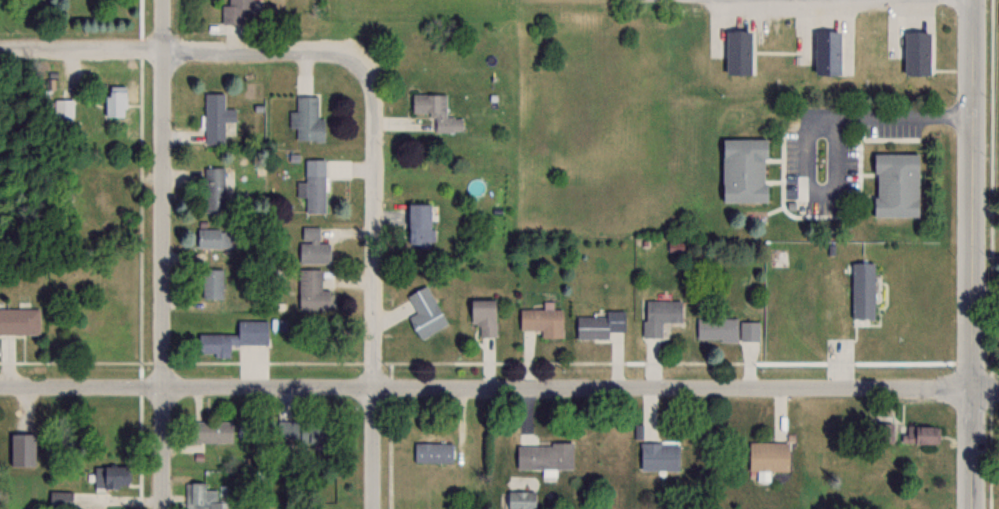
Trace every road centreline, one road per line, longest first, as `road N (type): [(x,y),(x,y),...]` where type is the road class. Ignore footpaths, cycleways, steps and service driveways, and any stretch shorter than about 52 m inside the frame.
road 1 (residential): [(998,393),(0,387)]
road 2 (residential): [(972,508),(974,0)]
road 3 (residential): [(164,508),(164,0)]
road 4 (residential): [(376,508),(376,143),(369,79),(358,65)]
road 5 (residential): [(358,65),(311,55),(0,47)]

